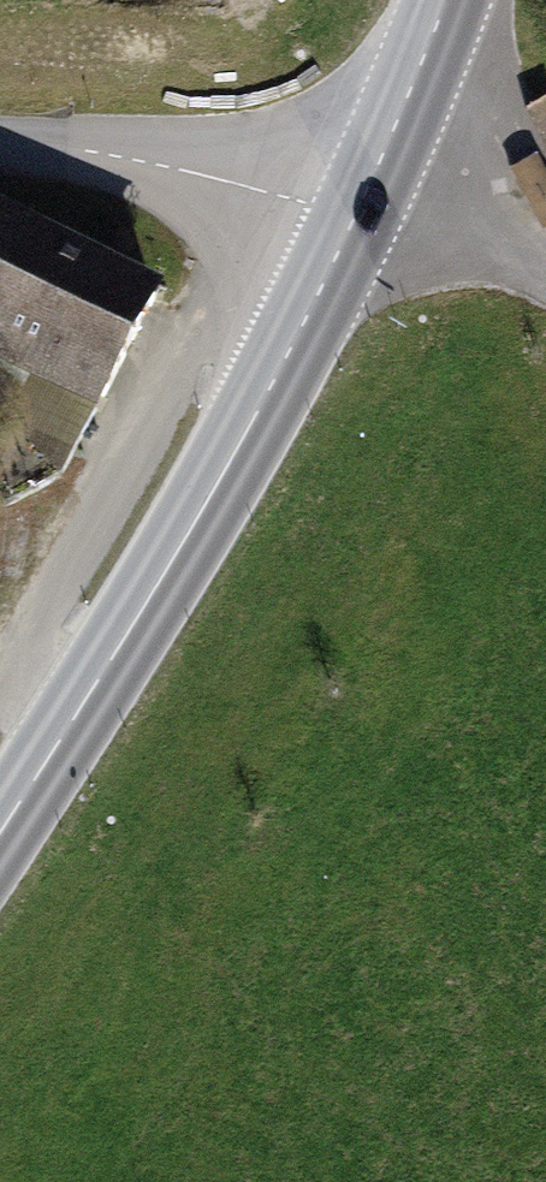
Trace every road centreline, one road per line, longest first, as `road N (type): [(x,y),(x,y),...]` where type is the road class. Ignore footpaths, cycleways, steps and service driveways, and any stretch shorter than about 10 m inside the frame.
road 1 (secondary): [(0,813),(231,462),(354,215)]
road 2 (track): [(275,193),(89,558),(0,691)]
road 3 (unclassified): [(0,160),(275,193),(354,215)]
road 4 (secondary): [(354,215),(446,0)]
road 5 (track): [(406,102),(545,130)]

